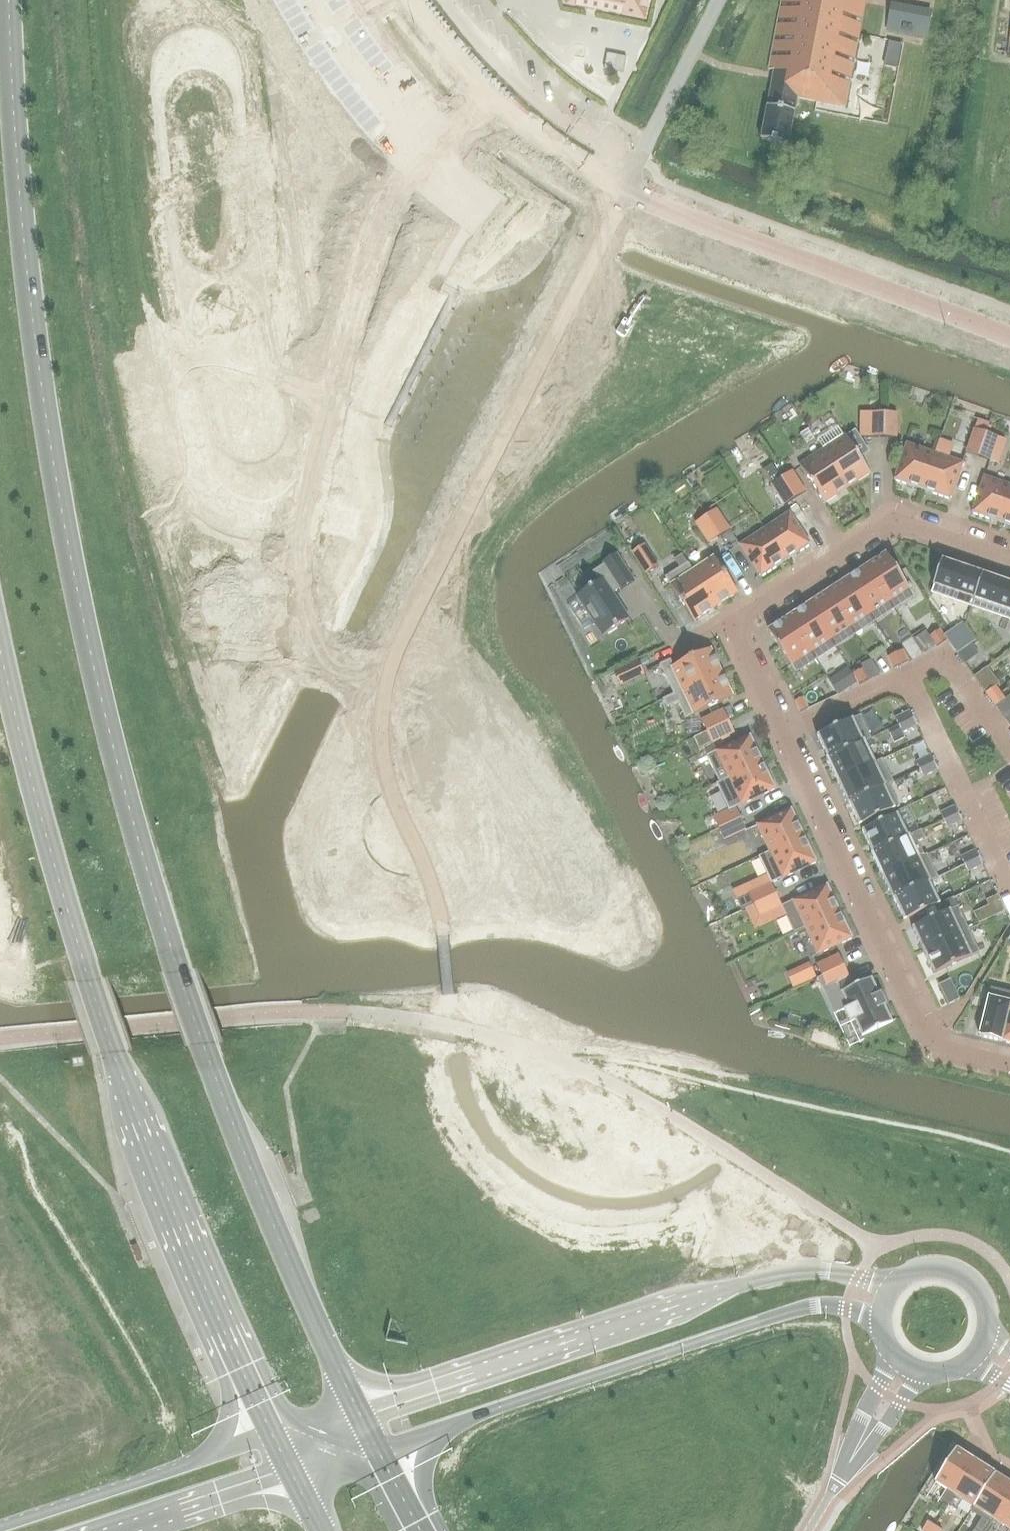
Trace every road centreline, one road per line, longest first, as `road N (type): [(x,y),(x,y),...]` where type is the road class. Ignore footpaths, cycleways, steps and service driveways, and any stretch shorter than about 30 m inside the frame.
road 1 (primary): [(356,1406),(205,1046),(131,818),(86,631),(42,388),(25,263),(9,0)]
road 2 (primary): [(0,650),(62,894),(114,1054),(272,1433)]
road 3 (tertiary): [(896,1283),(825,1269),(778,1273),(356,1406)]
road 4 (residential): [(731,624),(922,1031),(944,1048),(1009,1064)]
road 5 (tertiary): [(379,1451),(800,1308),(846,1307),(881,1325)]
road 6 (residential): [(625,191),(1009,337)]
road 7 (residential): [(1009,559),(892,519),(731,624)]
road 8 (tertiary): [(272,1433),(0,1525)]
road 9 (tertiary): [(118,1530),(292,1473)]
road 10 (unclassified): [(827,1500),(925,1372)]
road 11 (unclassified): [(895,1356),(827,1500)]
road 12 (tertiary): [(988,1330),(981,1290),(960,1271),(919,1268),(896,1283)]

